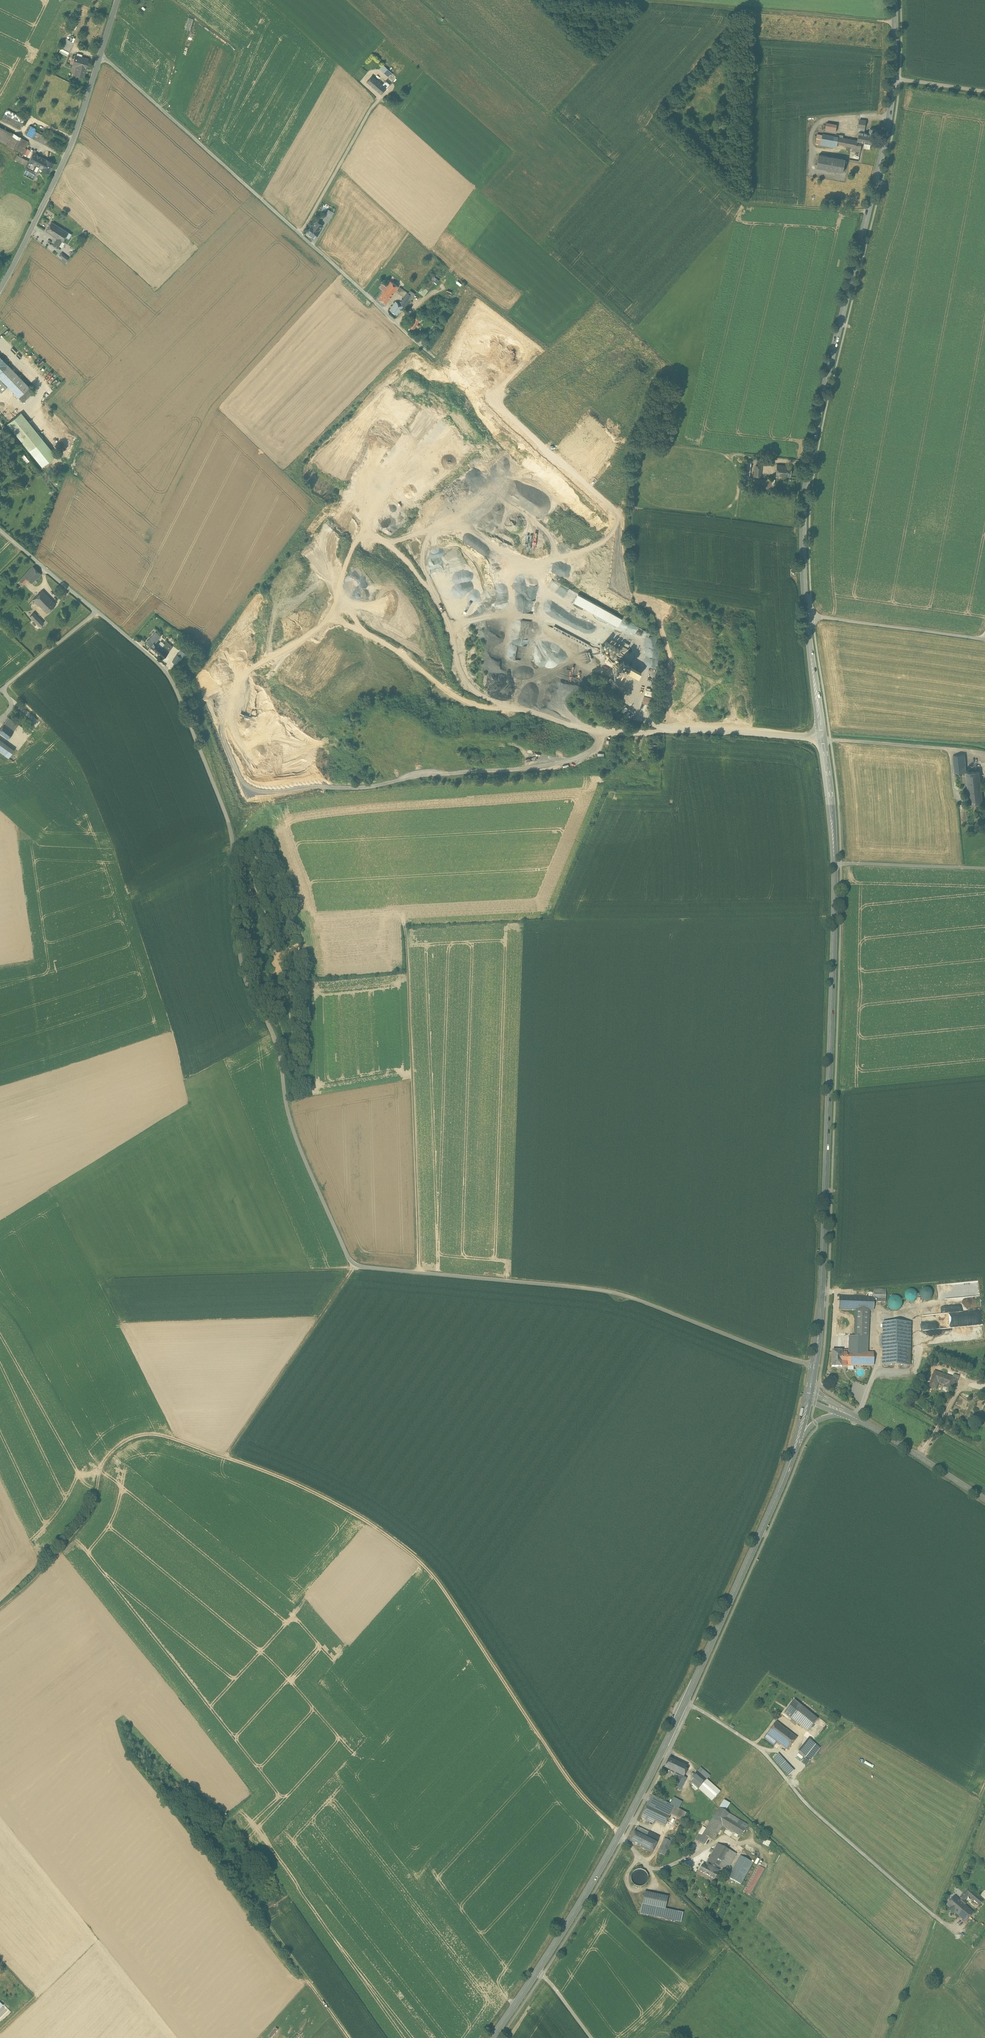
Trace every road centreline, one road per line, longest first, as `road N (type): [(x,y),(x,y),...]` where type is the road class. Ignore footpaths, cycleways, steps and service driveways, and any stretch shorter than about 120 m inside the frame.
road 1 (unclassified): [(0,529),(172,681),(232,834),(244,977),(280,1051),(288,1115),(352,1265),(616,1293),(815,1366)]
road 2 (track): [(625,1838),(573,1784),(419,1564),(322,1497),(224,1456),(150,1434),(114,1449),(82,1528),(0,1610)]
road 3 (secondary): [(815,1366),(835,863),(806,616)]
road 4 (secondary): [(537,1971),(686,1702),(797,1442)]
road 5 (secondary): [(806,616),(807,472),(894,79)]
road 6 (tertiary): [(117,0),(74,137),(0,288)]
road 7 (track): [(762,1750),(812,1810),(939,1918)]
road 8 (track): [(352,1265),(224,1456)]
road 9 (unclassified): [(806,616),(984,639)]
road 10 (secondary): [(849,1414),(984,1499)]
road 11 (track): [(247,853),(260,980)]

